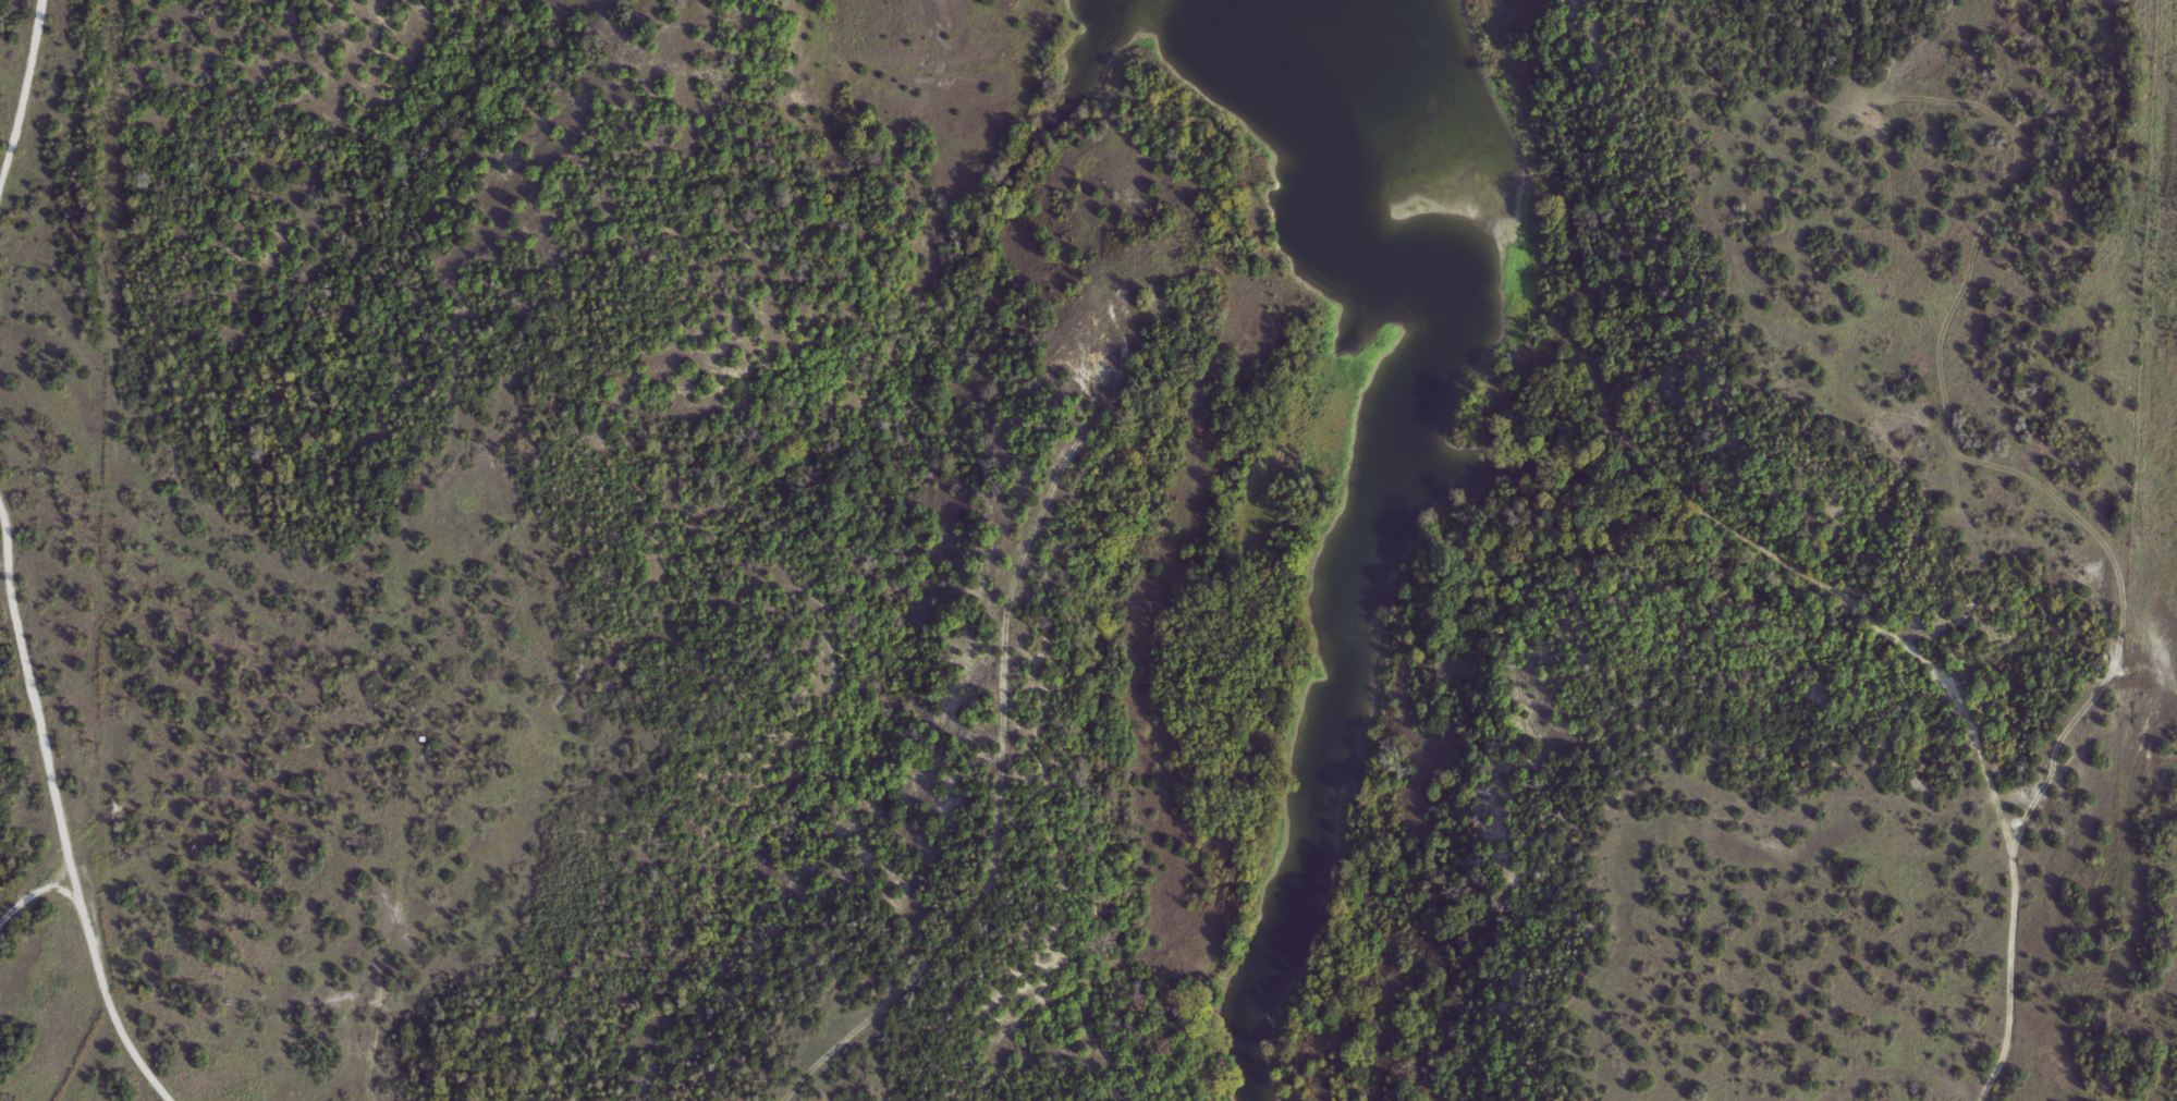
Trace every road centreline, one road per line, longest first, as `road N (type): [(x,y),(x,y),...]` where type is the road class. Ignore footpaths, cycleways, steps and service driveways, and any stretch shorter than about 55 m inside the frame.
road 1 (residential): [(1981,1100),(2009,995),(2010,858),(1988,735),(1696,458),(1609,316),(1569,160),(1553,149),(1542,84),(1499,0)]
road 2 (residential): [(783,1100),(952,923),(992,859),(1008,605),(1185,271)]
road 3 (residential): [(0,533),(63,830),(125,1035),(175,1100)]
road 4 (residential): [(30,0),(0,177)]

